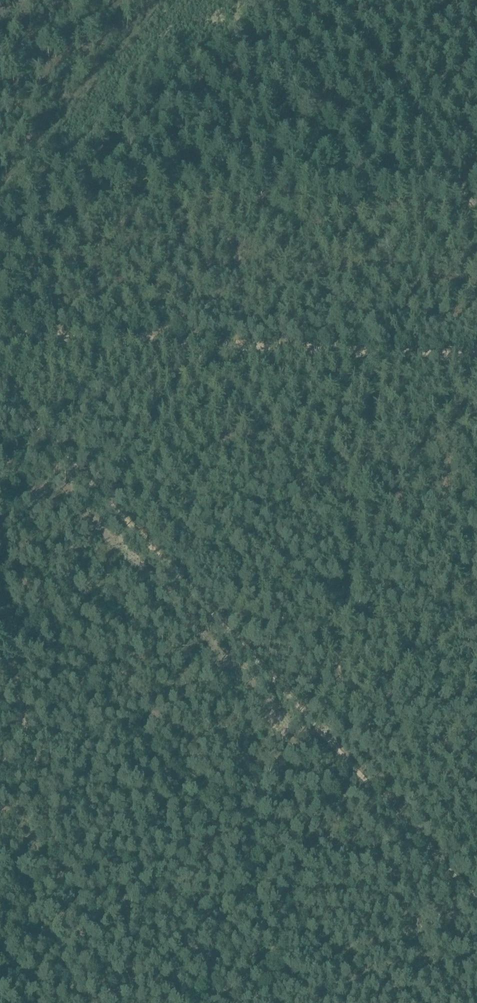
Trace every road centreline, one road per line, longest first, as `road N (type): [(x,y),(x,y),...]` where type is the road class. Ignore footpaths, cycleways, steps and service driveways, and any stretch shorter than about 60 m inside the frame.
road 1 (track): [(476,898),(0,382)]
road 2 (track): [(476,353),(0,327)]
road 3 (track): [(0,602),(66,902),(86,952),(120,1002)]
road 4 (track): [(227,1002),(351,760)]
road 5 (track): [(476,205),(328,0)]
road 6 (track): [(0,189),(160,0)]

